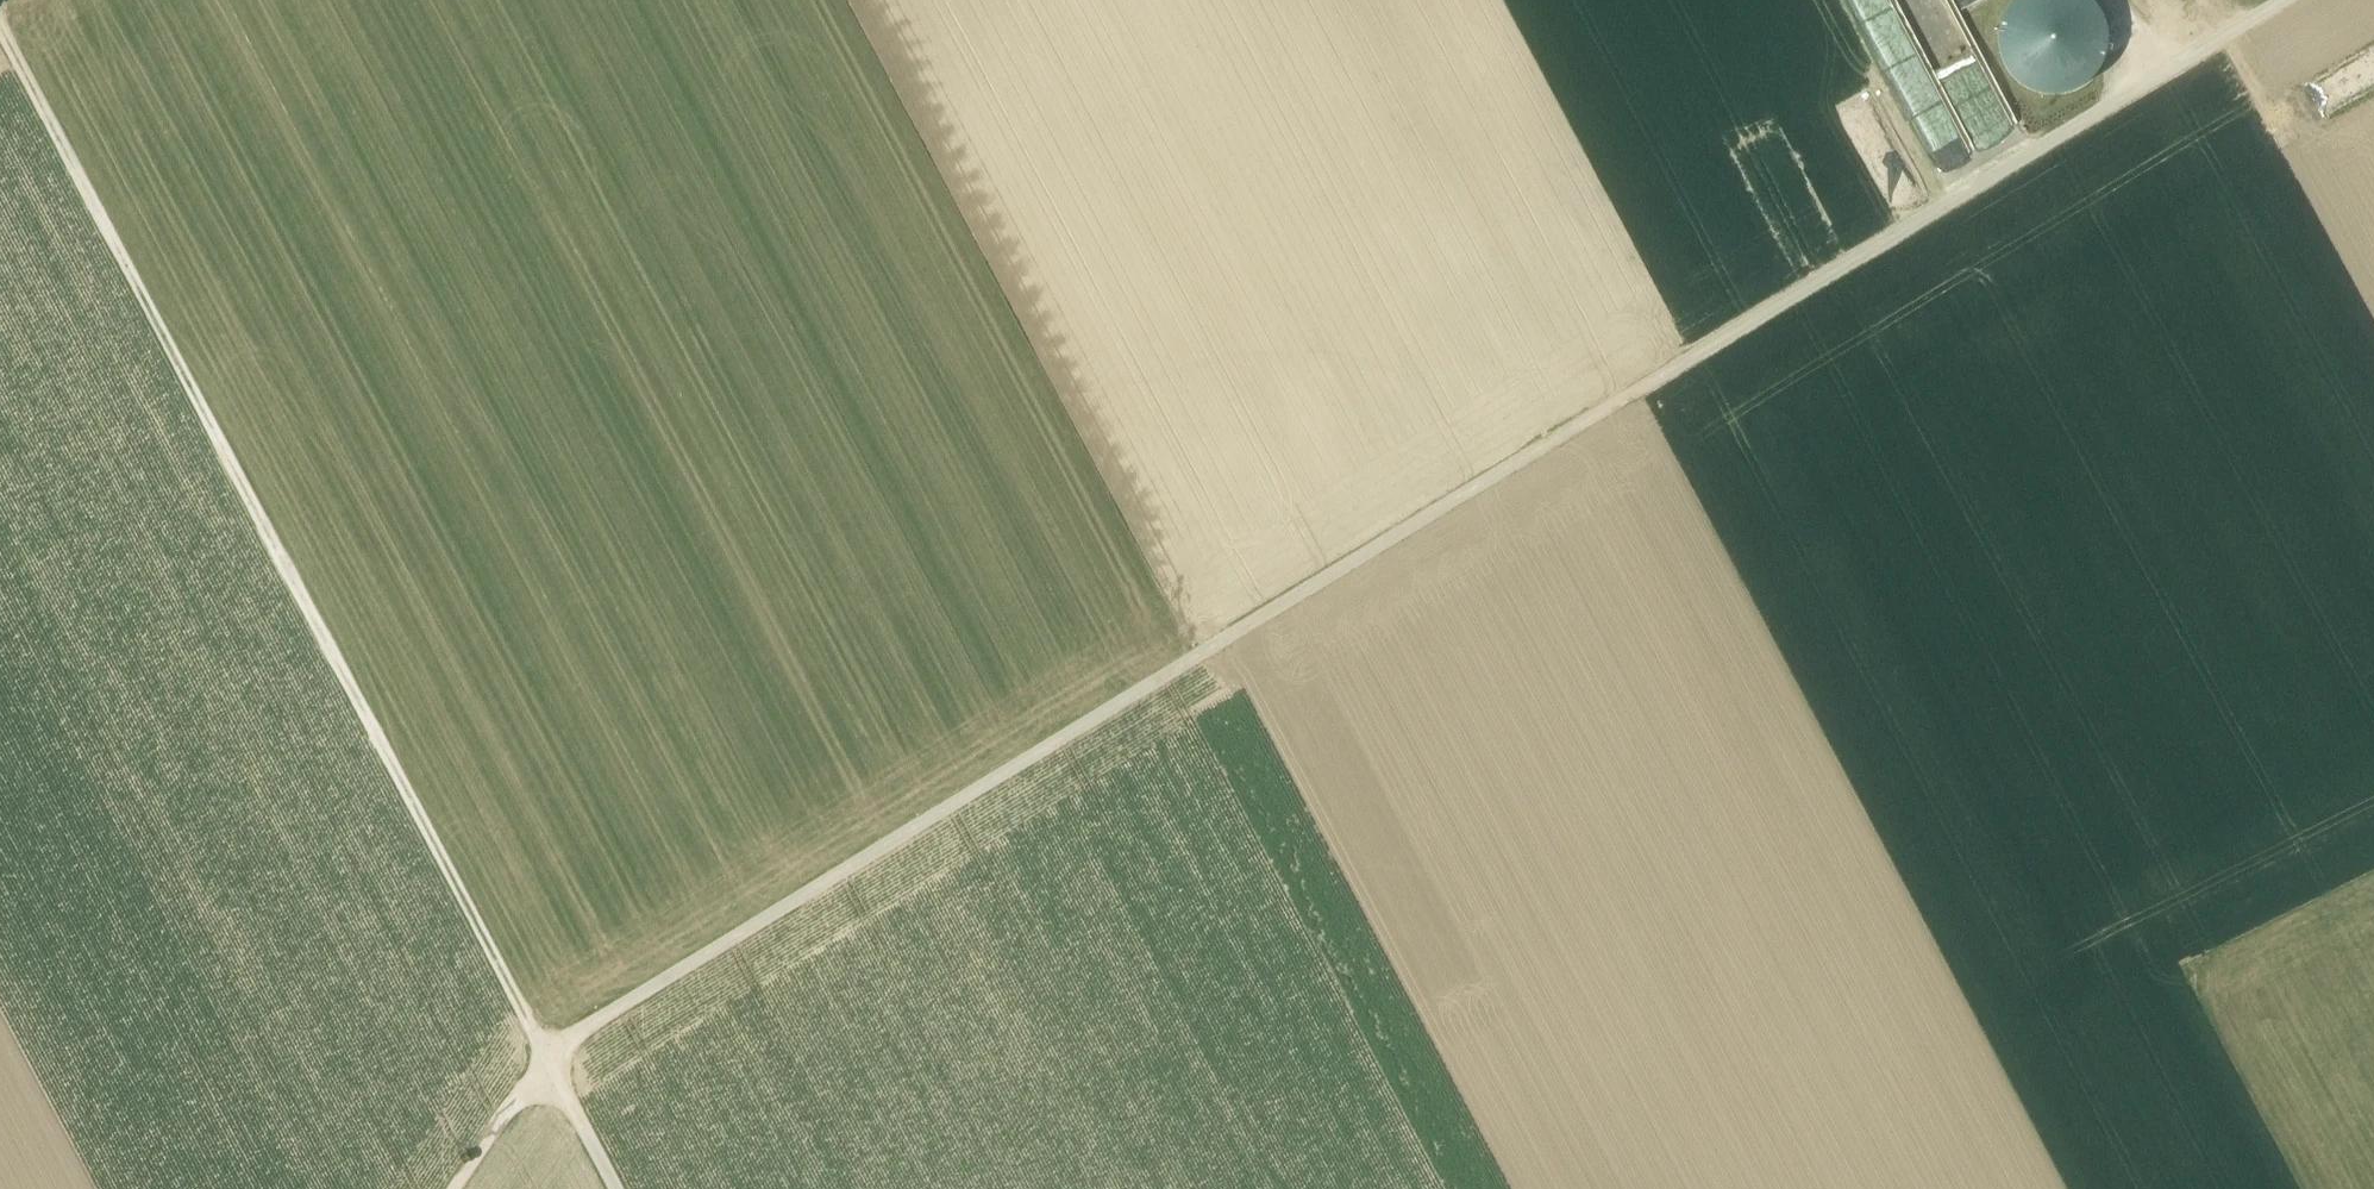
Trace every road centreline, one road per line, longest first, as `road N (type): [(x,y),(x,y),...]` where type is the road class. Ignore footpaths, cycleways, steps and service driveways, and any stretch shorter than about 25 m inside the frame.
road 1 (track): [(455,1188),(544,1053),(2283,0)]
road 2 (track): [(616,1188),(0,34)]

